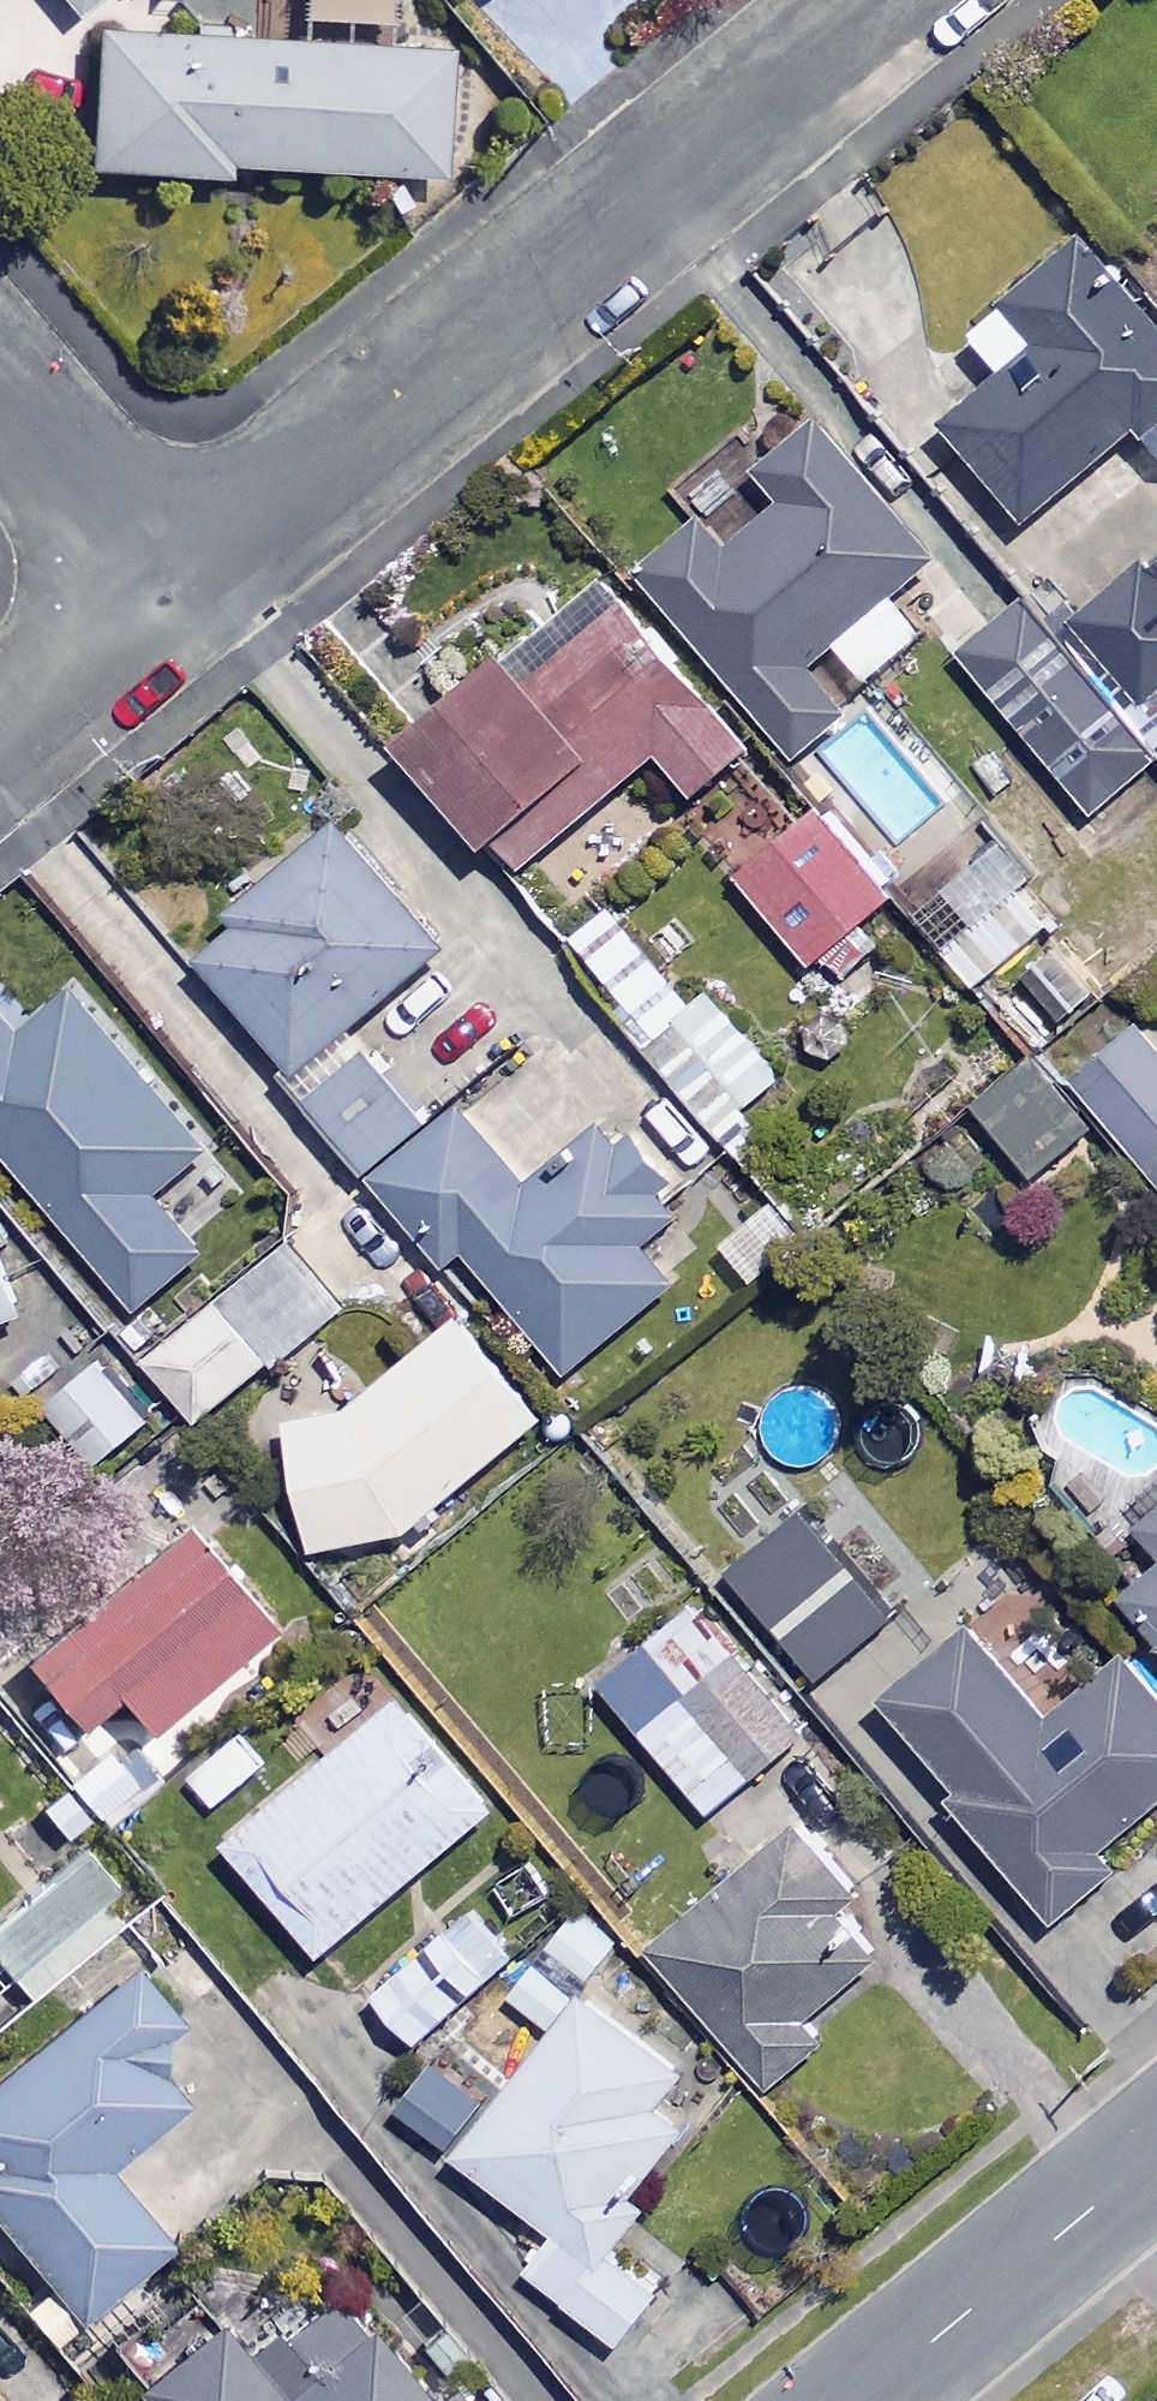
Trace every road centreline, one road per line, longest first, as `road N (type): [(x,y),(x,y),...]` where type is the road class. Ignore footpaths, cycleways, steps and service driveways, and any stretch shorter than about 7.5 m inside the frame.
road 1 (residential): [(171,586),(878,0)]
road 2 (tertiary): [(867,2400),(1156,2160)]
road 3 (residential): [(171,586),(0,385)]
road 4 (residential): [(0,731),(171,586)]

